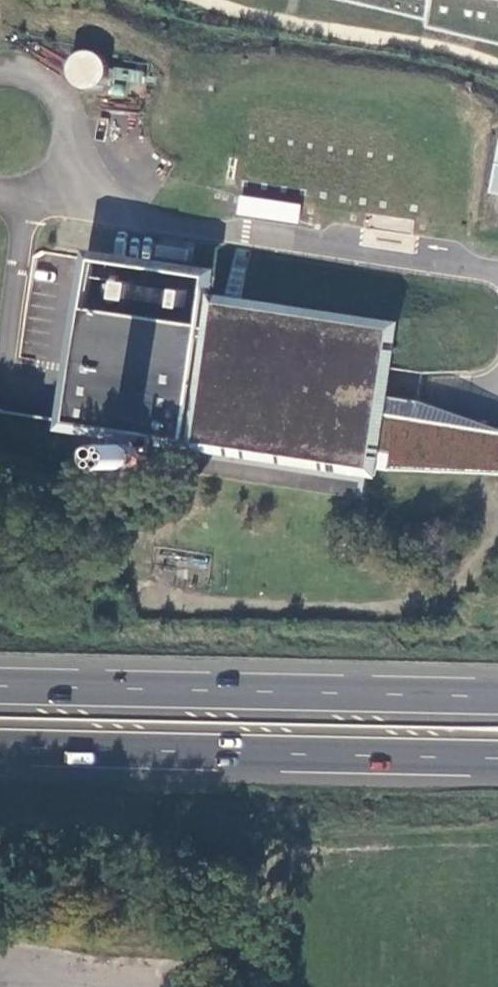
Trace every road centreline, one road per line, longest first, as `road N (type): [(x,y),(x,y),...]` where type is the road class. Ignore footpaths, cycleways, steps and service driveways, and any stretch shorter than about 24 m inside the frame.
road 1 (trunk): [(497,695),(0,683)]
road 2 (trunk): [(0,747),(497,759)]

